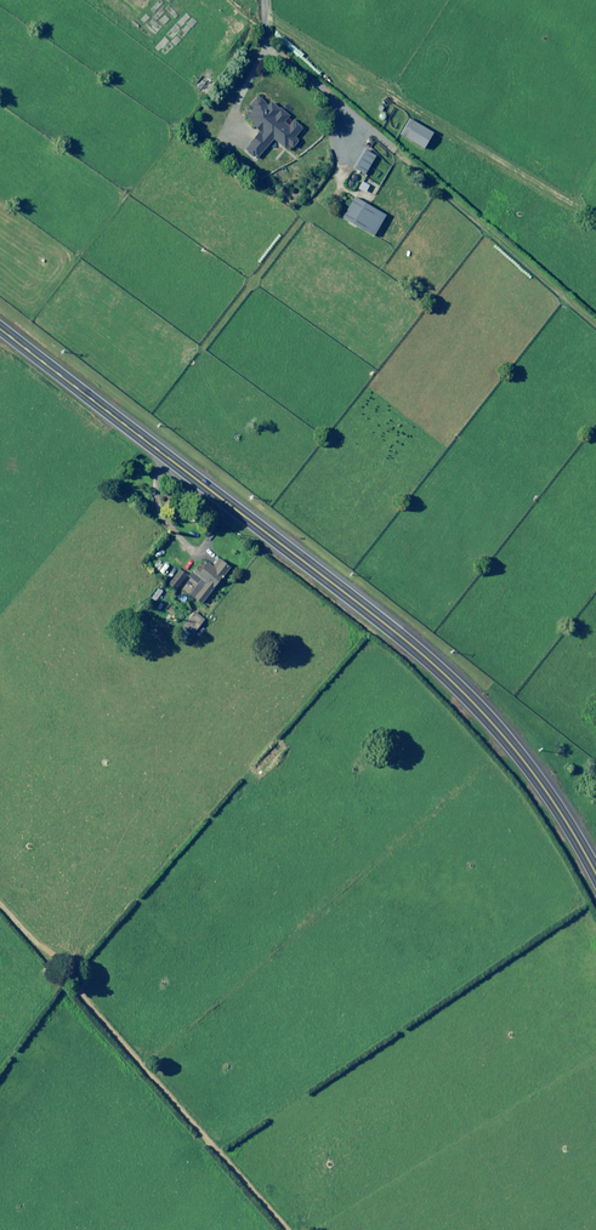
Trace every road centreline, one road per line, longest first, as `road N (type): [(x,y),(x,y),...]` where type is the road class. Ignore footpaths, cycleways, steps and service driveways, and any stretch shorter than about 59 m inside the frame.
road 1 (primary): [(0,328),(428,660),(527,765),(595,876)]
road 2 (track): [(225,0),(595,223)]
road 3 (track): [(287,1229),(78,991)]

